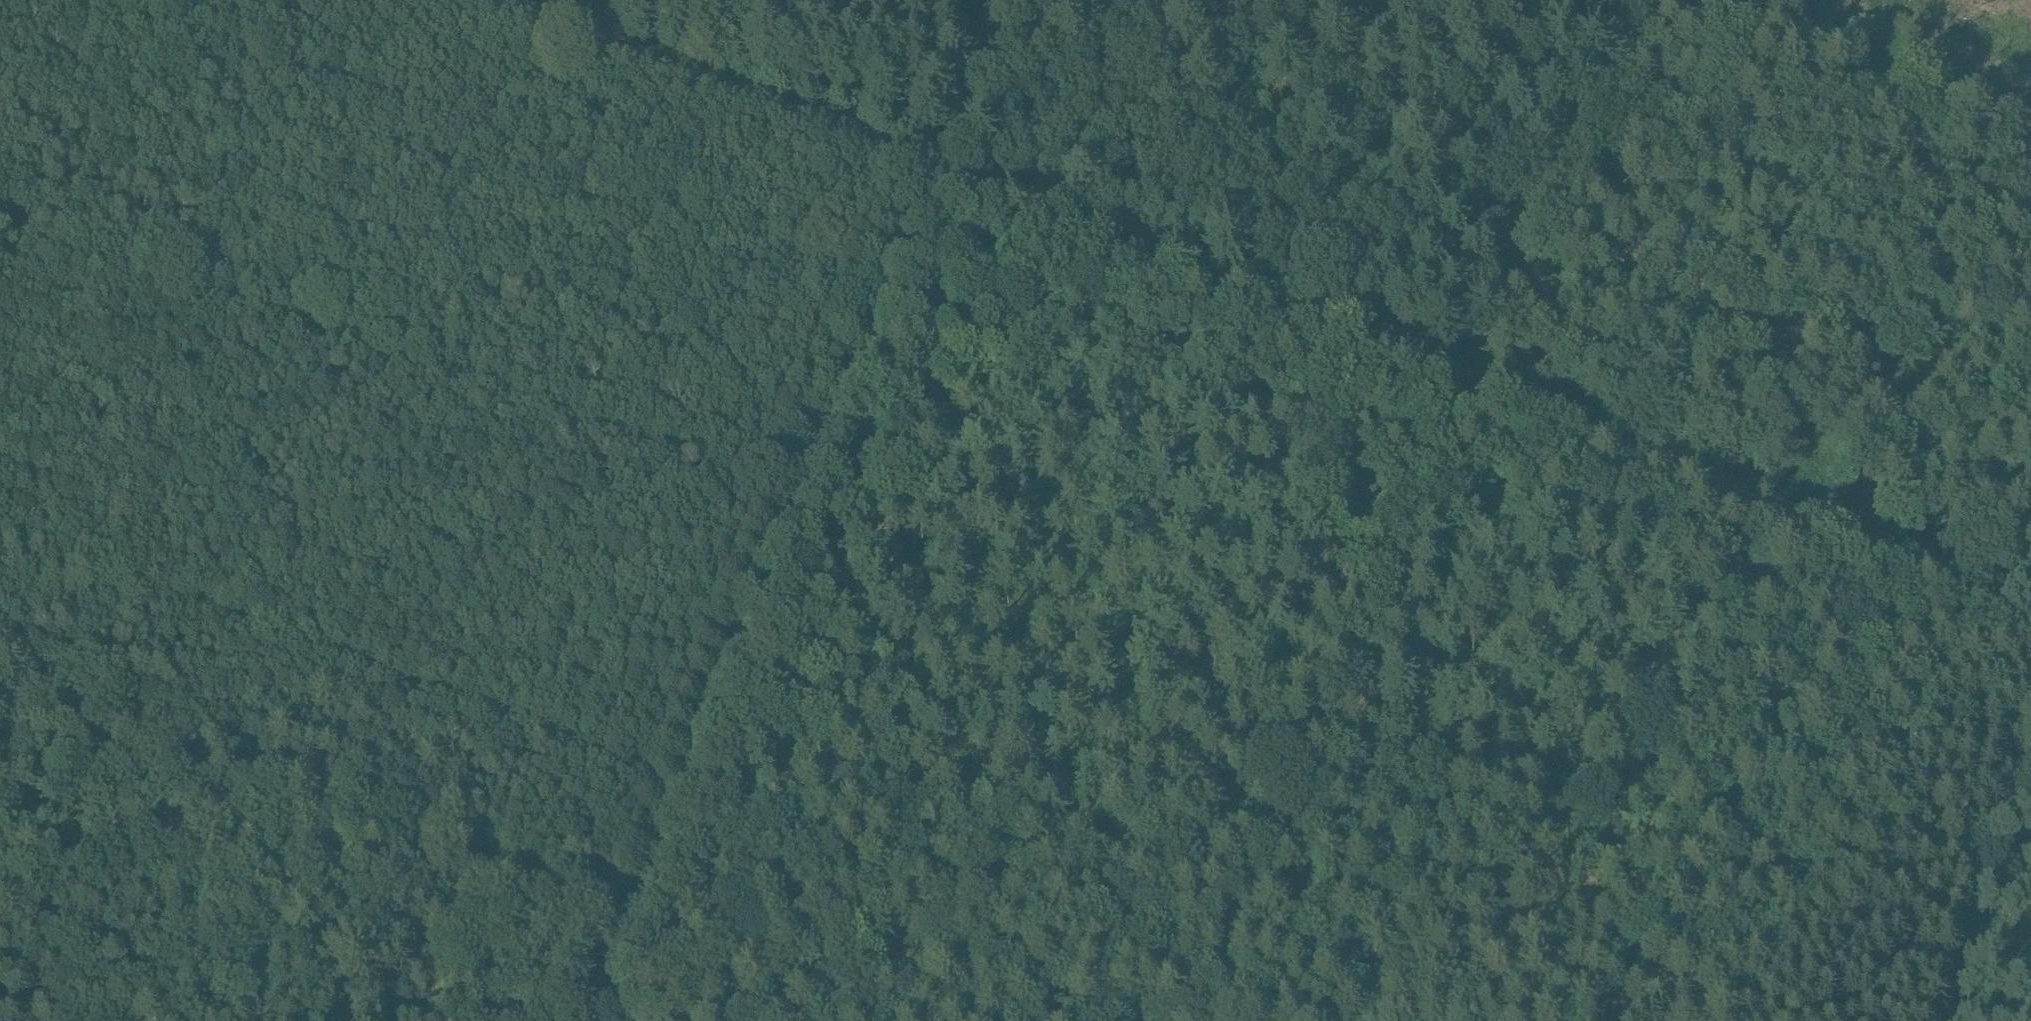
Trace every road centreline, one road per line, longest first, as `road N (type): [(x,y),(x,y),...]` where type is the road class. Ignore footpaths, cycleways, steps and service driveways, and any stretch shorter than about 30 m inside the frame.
road 1 (track): [(2030,618),(936,181)]
road 2 (track): [(595,1020),(936,181)]
road 3 (track): [(936,181),(486,0)]
road 4 (track): [(936,181),(1008,0)]

